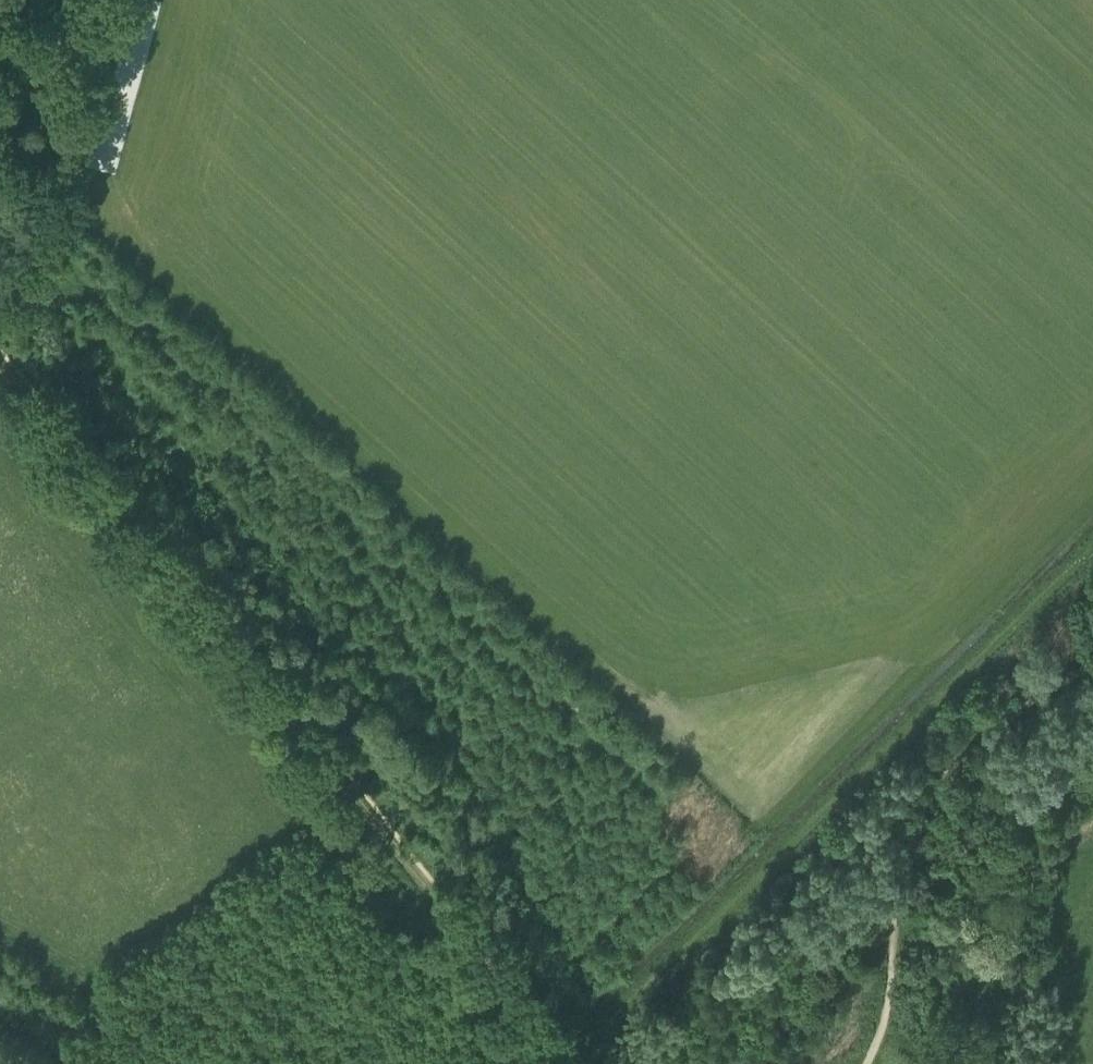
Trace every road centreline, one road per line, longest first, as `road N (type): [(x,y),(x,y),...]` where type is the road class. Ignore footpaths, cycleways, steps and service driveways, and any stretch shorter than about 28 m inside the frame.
road 1 (track): [(573,1063),(0,364)]
road 2 (track): [(578,1054),(1092,547)]

